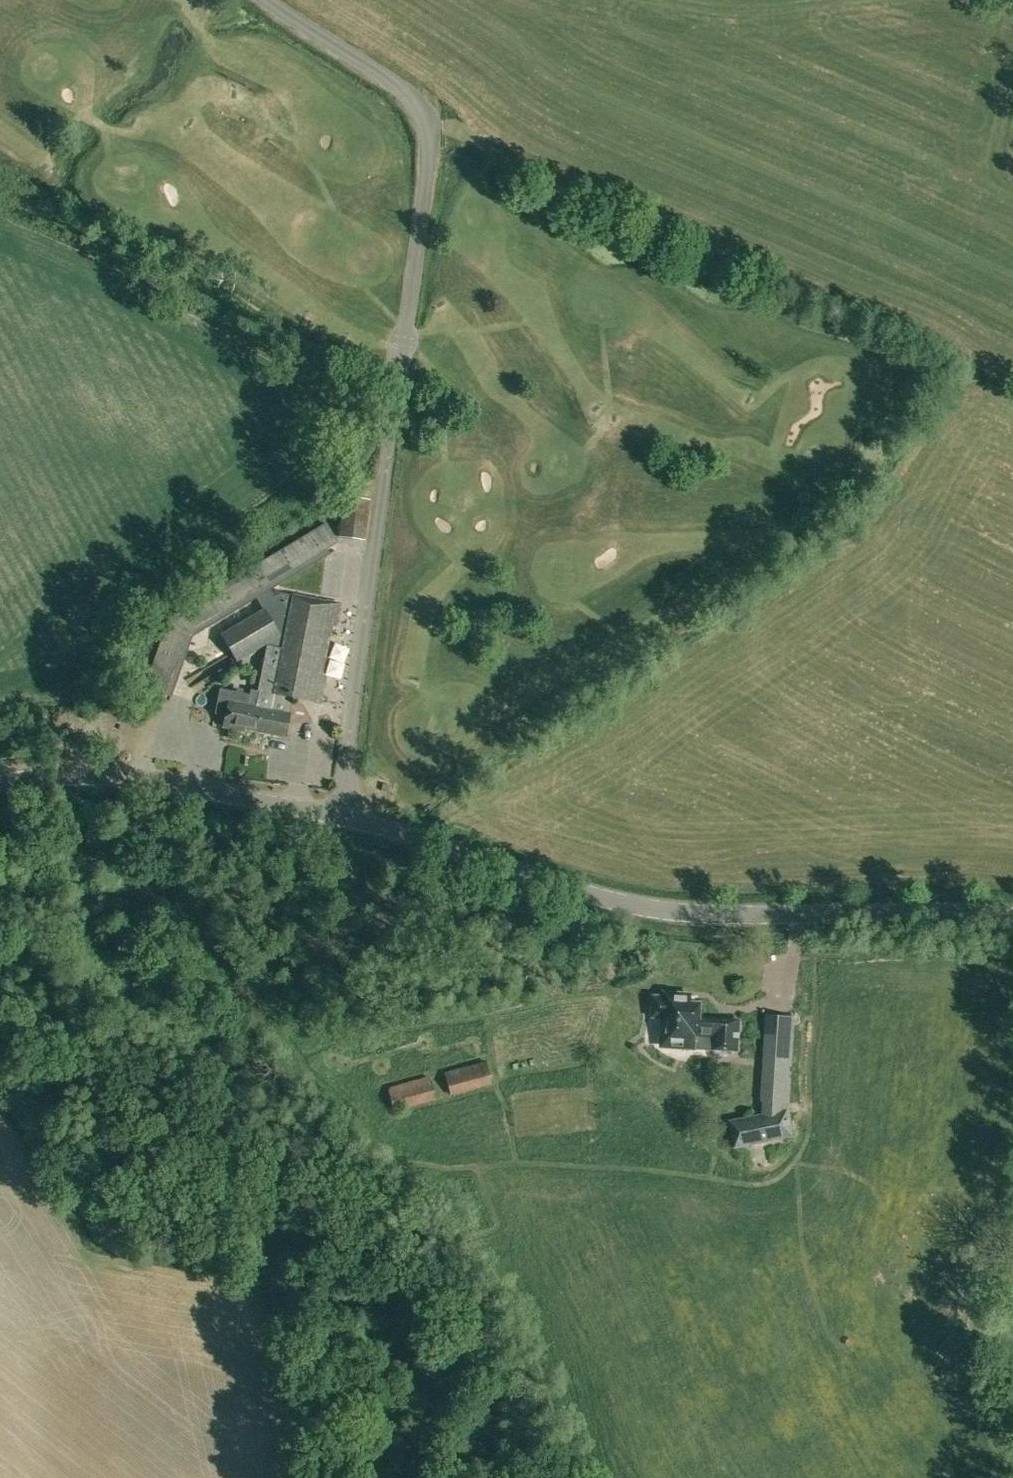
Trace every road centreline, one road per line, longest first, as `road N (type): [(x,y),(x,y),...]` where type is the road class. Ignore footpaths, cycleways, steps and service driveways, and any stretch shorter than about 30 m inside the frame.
road 1 (tertiary): [(1012,920),(674,915),(343,822),(187,790),(120,779),(0,786)]

